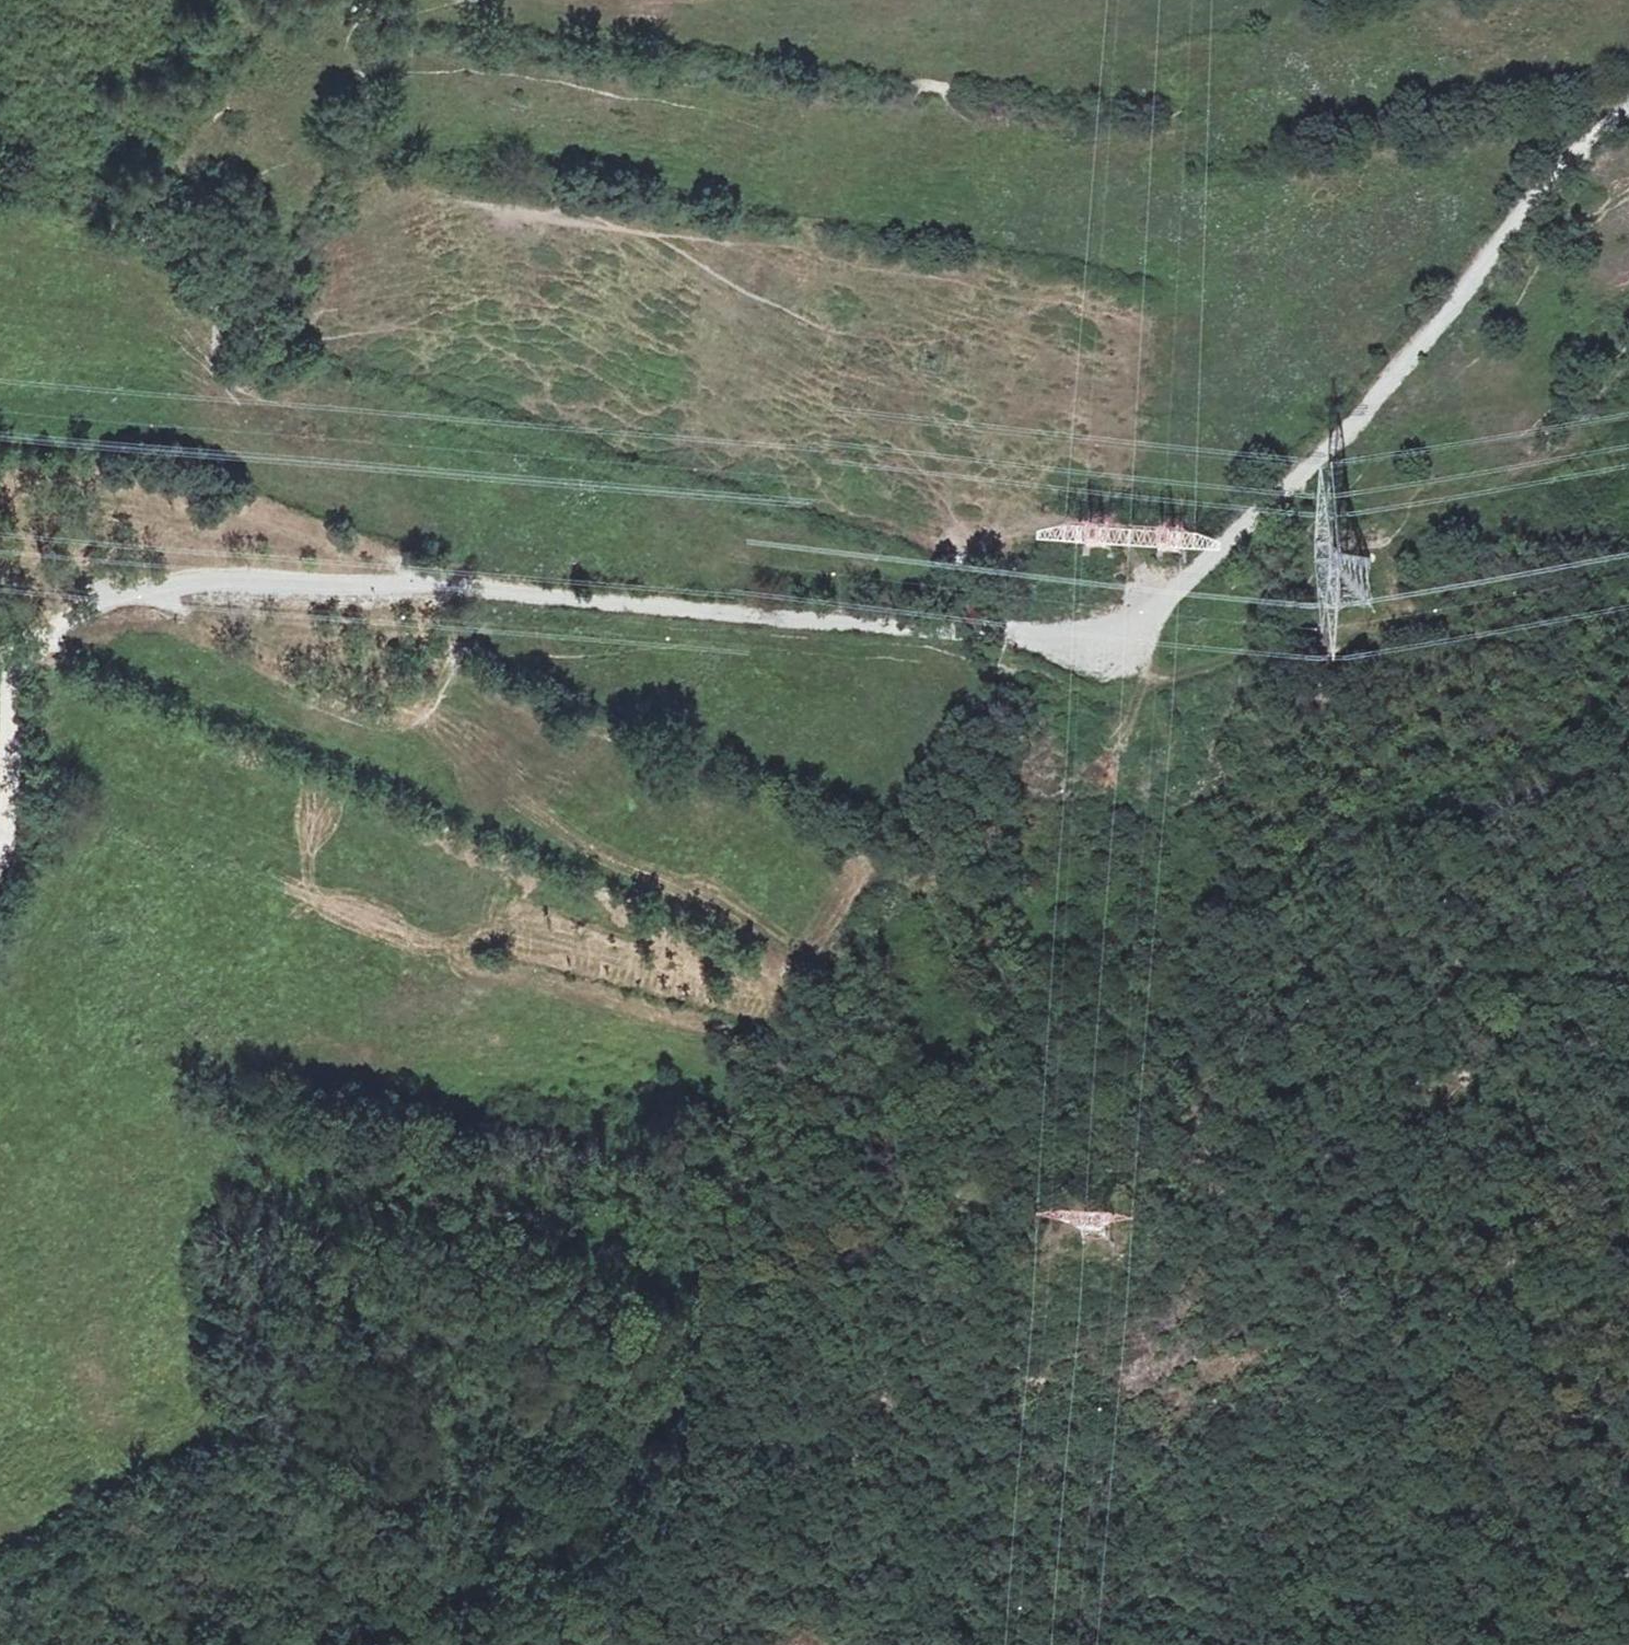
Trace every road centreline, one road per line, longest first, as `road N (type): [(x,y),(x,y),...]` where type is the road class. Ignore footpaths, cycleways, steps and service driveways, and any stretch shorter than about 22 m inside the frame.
road 1 (track): [(1628,110),(1544,192),(1322,473),(1165,603),(1131,672),(1094,682),(1026,635),(320,584),(135,589),(93,601),(27,653),(14,693),(0,845)]

